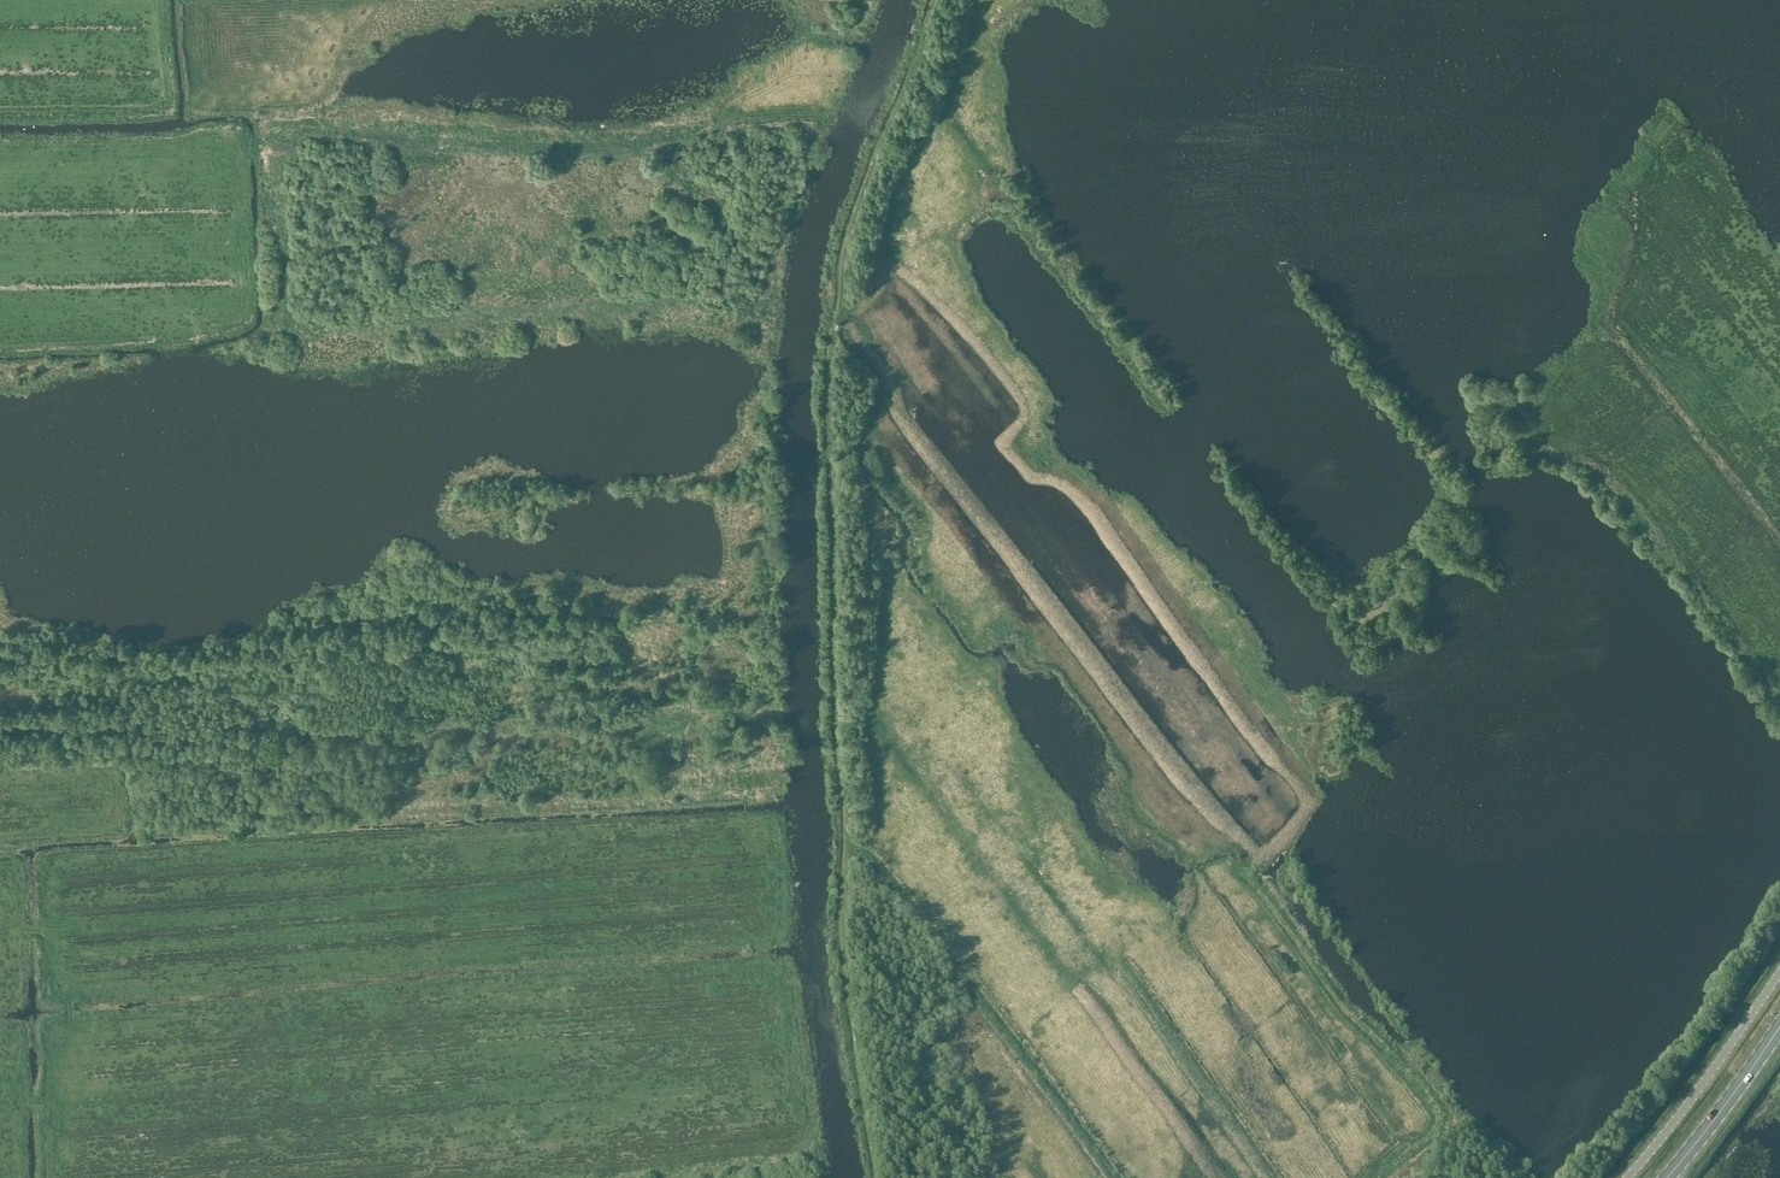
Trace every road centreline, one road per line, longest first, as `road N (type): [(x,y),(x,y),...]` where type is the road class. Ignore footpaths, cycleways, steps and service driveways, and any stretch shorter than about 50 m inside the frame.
road 1 (unclassified): [(1629,1177),(1779,973)]
road 2 (primary): [(1668,1177),(1779,1027)]

